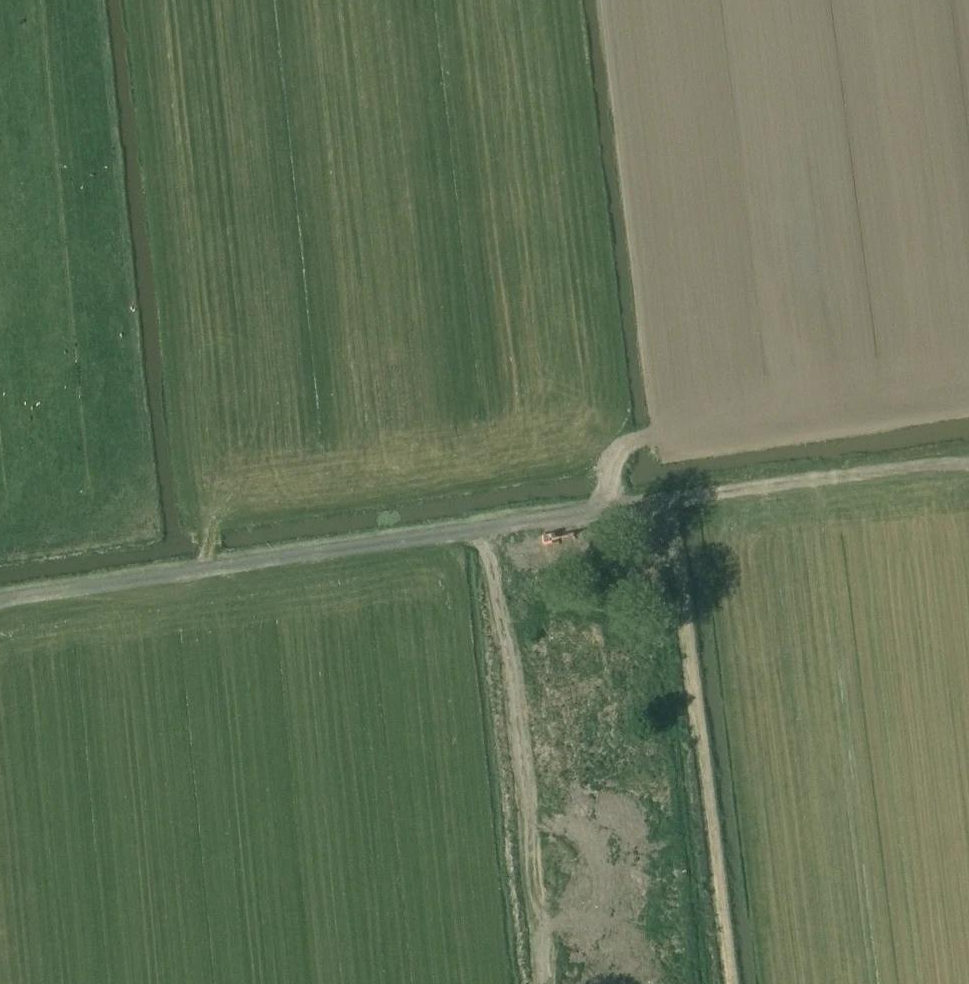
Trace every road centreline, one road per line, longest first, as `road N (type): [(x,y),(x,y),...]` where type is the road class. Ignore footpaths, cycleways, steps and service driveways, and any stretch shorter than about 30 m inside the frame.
road 1 (track): [(659,504),(0,604)]
road 2 (track): [(700,983),(659,504),(697,499)]

